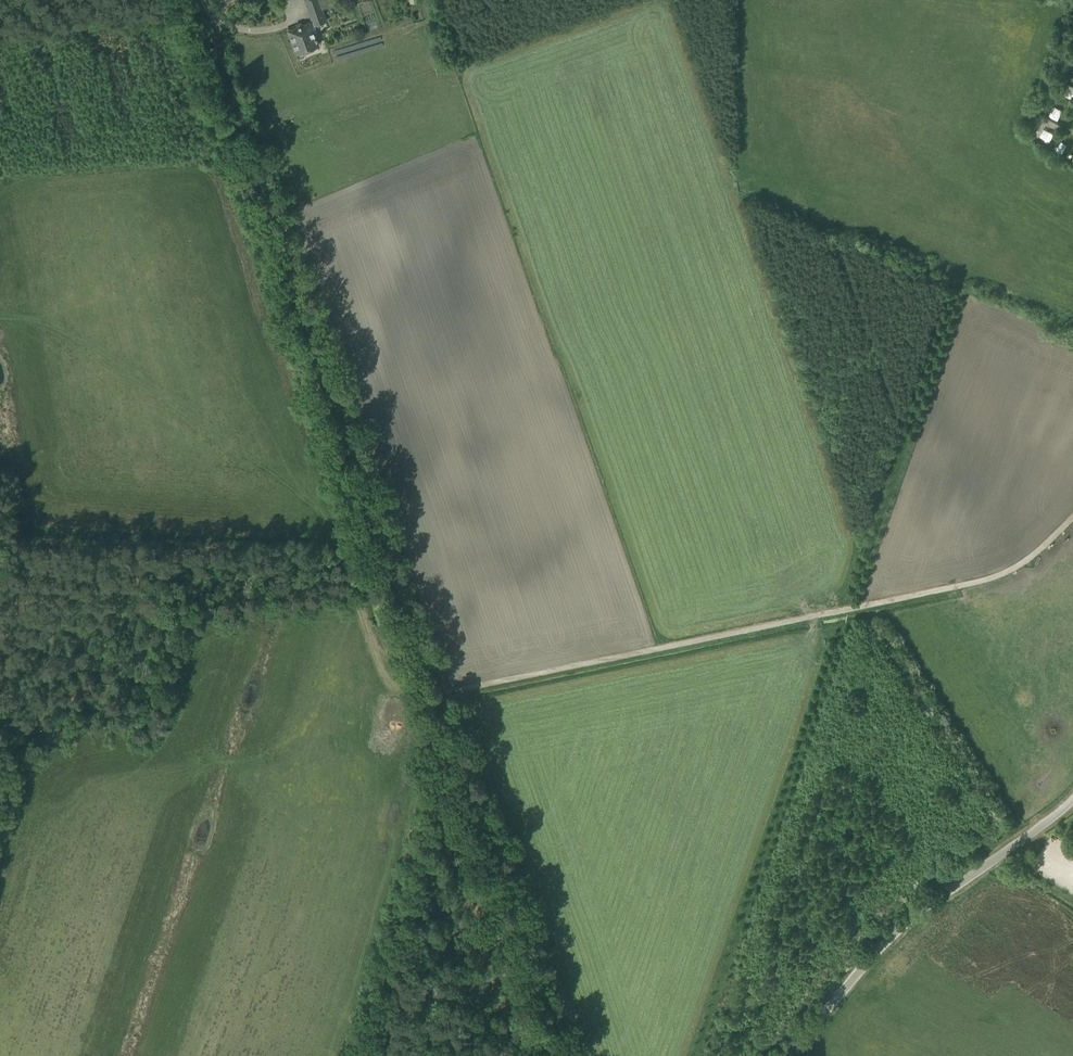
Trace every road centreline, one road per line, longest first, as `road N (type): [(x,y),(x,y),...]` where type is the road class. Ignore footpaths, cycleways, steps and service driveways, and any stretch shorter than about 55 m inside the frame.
road 1 (track): [(566,1055),(204,0)]
road 2 (unclassified): [(782,1055),(917,913),(1072,802)]

